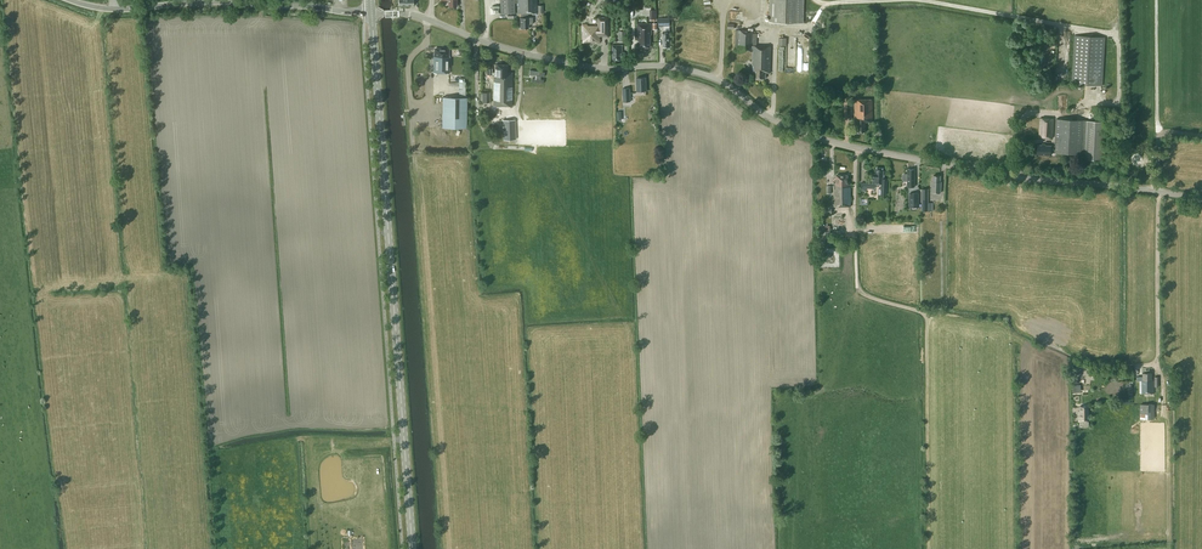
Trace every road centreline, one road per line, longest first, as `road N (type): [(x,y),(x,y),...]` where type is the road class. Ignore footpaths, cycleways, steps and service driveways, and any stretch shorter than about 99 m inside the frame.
road 1 (tertiary): [(1201,199),(1028,179),(835,142),(775,121),(705,74),(582,66),(410,13),(379,12)]
road 2 (primary): [(411,548),(372,13)]
road 3 (track): [(1201,135),(1162,135),(1160,364),(1088,369)]
road 4 (tertiary): [(372,13),(205,2),(111,9),(69,0)]

